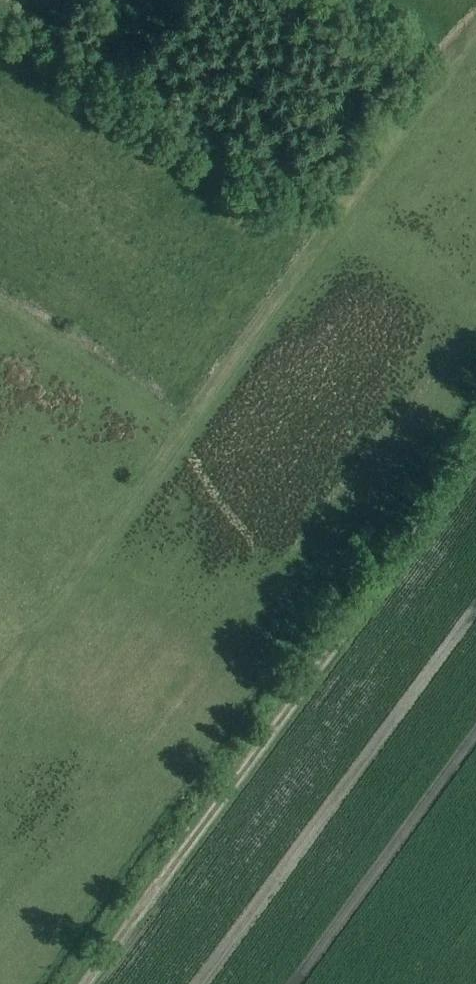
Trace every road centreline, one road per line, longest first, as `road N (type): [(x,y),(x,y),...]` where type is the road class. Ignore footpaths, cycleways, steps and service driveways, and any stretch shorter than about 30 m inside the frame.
road 1 (track): [(0,681),(407,116),(475,36)]
road 2 (track): [(475,443),(75,983)]

